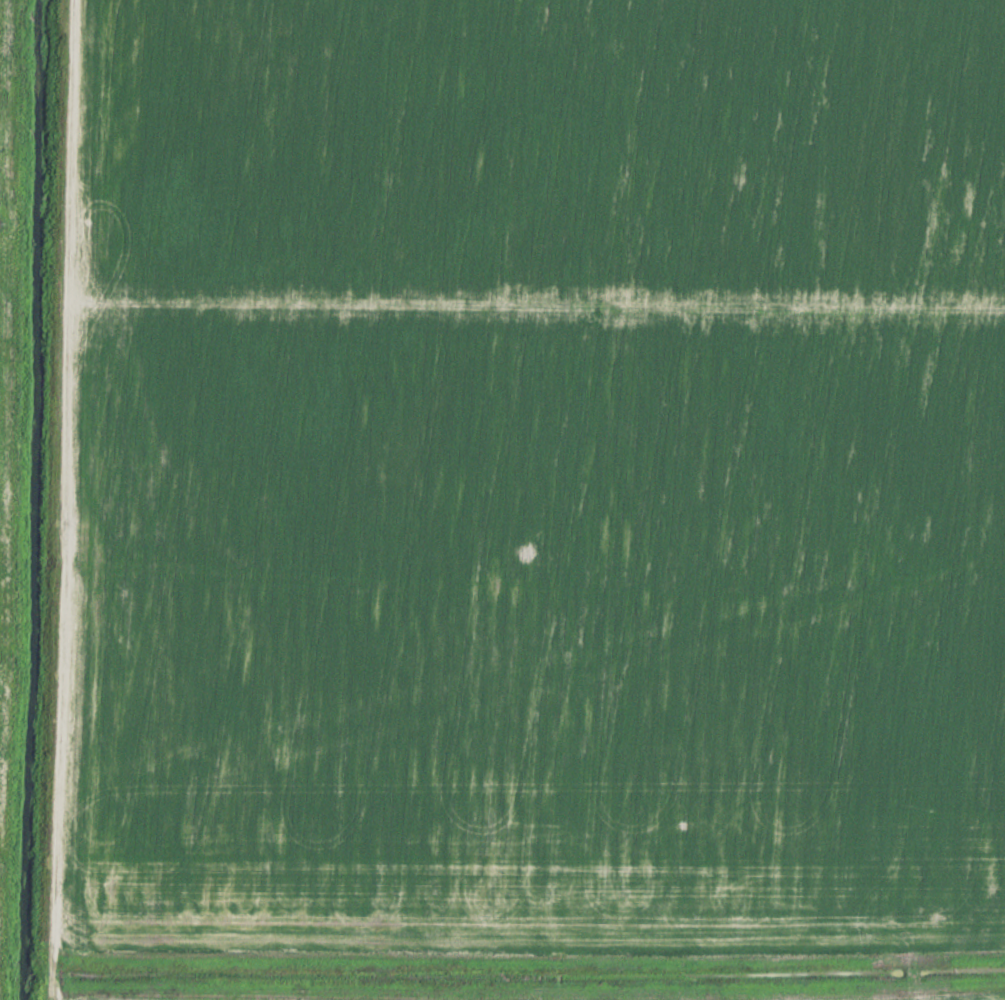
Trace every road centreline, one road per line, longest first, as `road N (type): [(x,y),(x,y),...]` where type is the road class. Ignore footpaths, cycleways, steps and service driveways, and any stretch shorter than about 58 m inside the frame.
road 1 (track): [(72,0),(62,999)]

